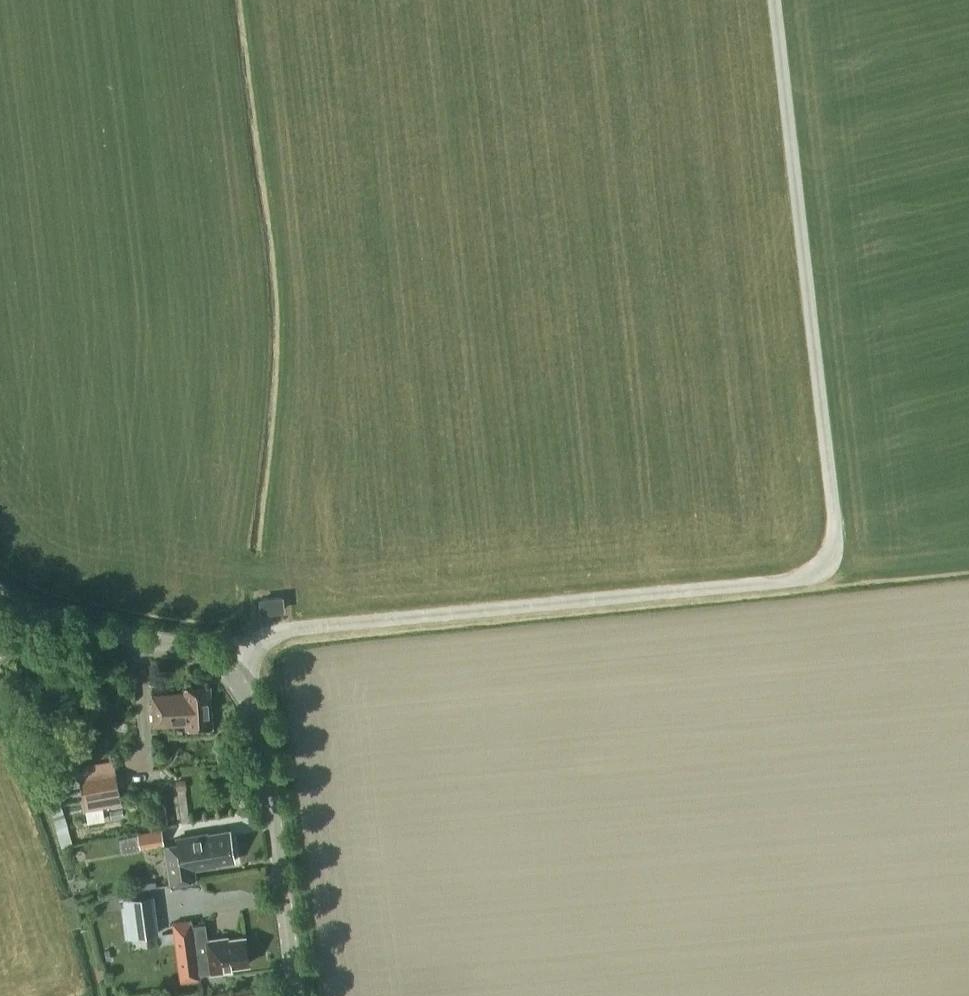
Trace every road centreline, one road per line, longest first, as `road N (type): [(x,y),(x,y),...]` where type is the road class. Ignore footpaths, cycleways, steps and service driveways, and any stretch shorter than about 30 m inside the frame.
road 1 (tertiary): [(295,995),(264,741),(253,704),(231,670),(175,643),(73,626),(0,590)]

